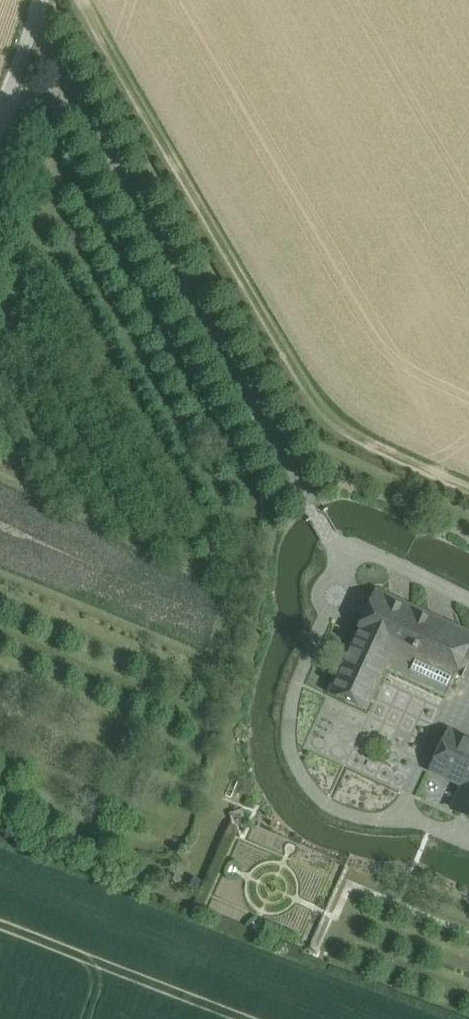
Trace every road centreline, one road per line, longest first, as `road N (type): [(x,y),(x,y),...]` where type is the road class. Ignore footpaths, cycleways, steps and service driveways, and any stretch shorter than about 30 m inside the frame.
road 1 (track): [(88,0),(329,419),(468,485)]
road 2 (track): [(45,0),(0,134)]

